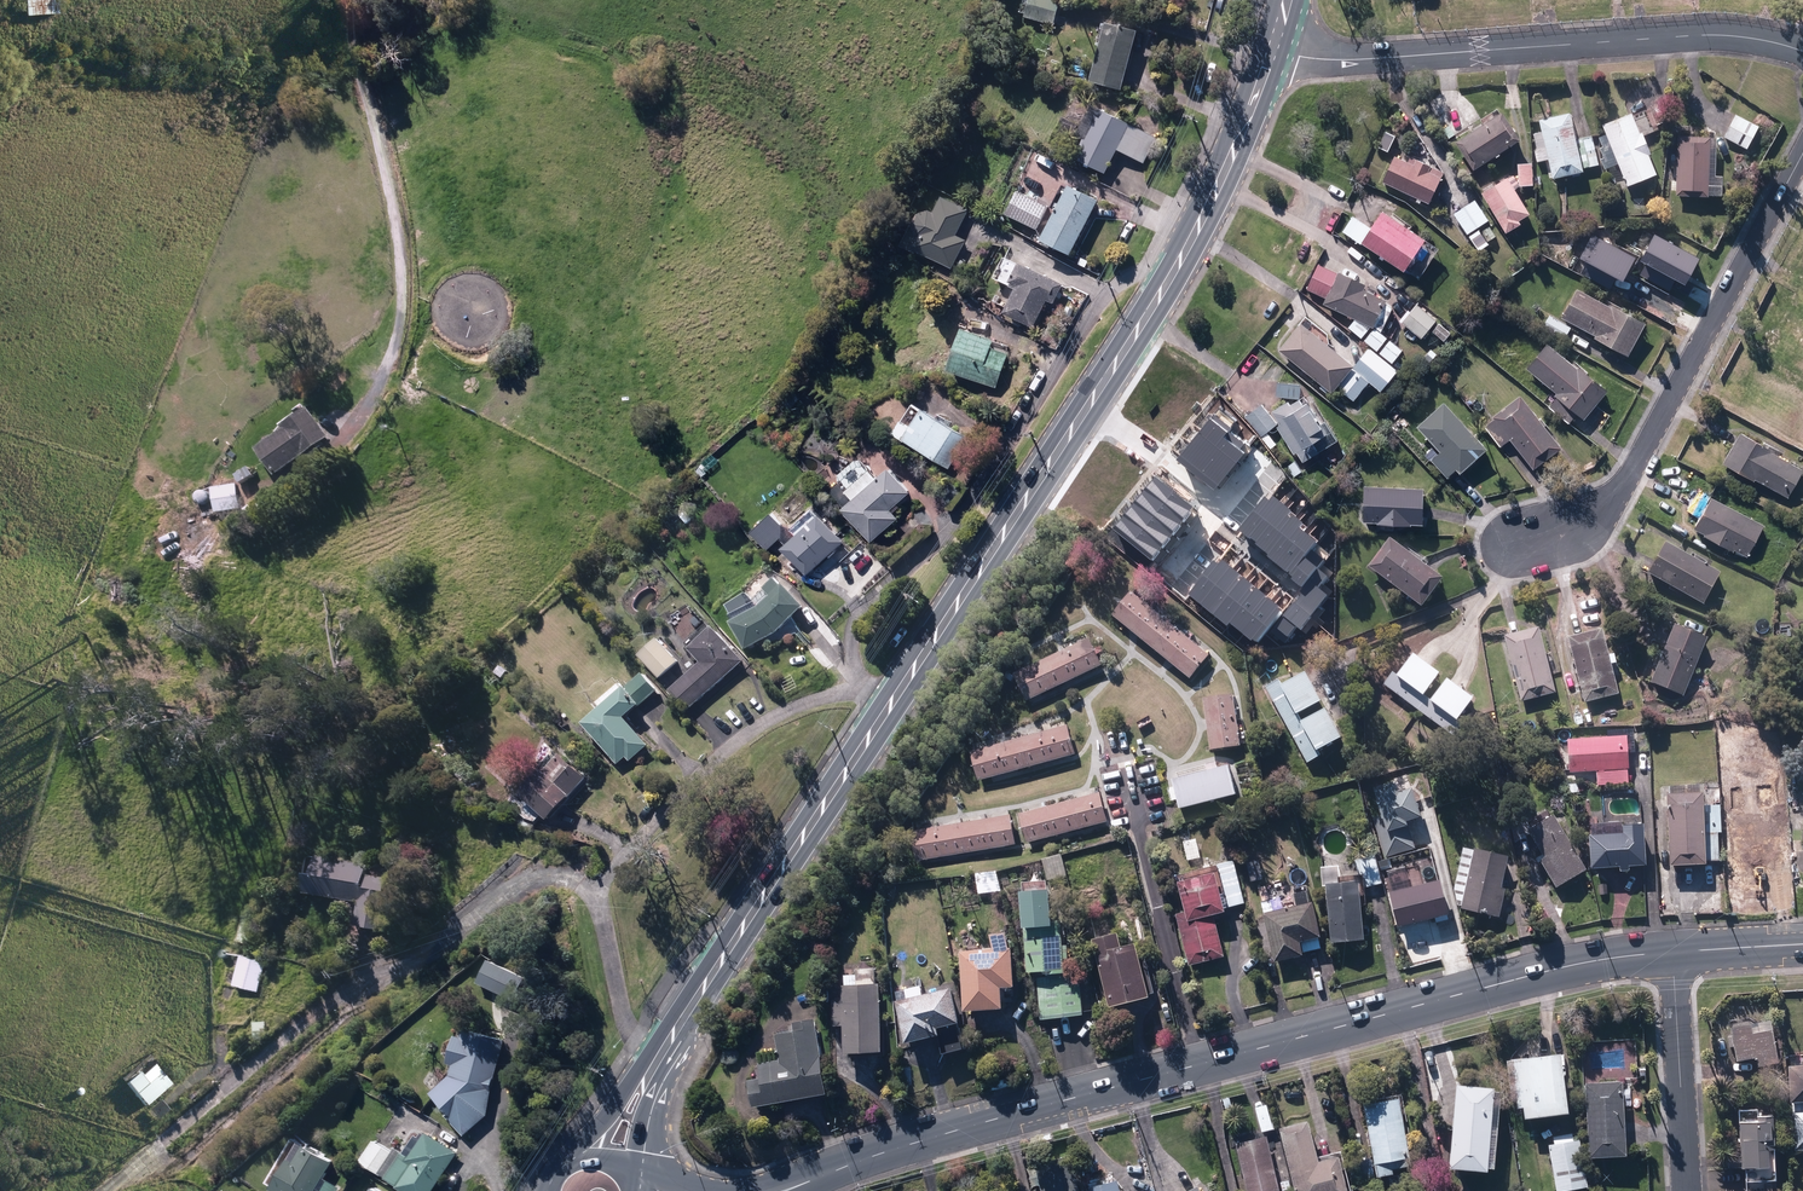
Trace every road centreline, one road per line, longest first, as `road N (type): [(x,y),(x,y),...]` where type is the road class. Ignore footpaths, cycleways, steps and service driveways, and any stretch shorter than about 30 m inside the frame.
road 1 (secondary): [(652,1070),(1146,318),(1197,228),(1274,47)]
road 2 (secondary): [(1677,955),(1568,965),(994,1120),(810,1181)]
road 3 (track): [(340,0),(389,164),(405,329),(389,382),(349,439),(275,493)]
road 4 (residential): [(1274,47),(1382,59),(1677,35),(1738,37),(1802,54)]
road 5 (residential): [(1802,153),(1613,506),(1580,528),(1507,549)]
road 6 (track): [(374,996),(183,1165),(113,1189)]
road 7 (track): [(113,1189),(323,1011),(374,996)]
road 8 (residential): [(1677,955),(1688,1190)]
road 9 (secondary): [(642,1176),(716,1190),(810,1181)]
road 10 (secondary): [(1802,948),(1677,955)]
road 11 (secondary): [(569,1162),(652,1070)]

